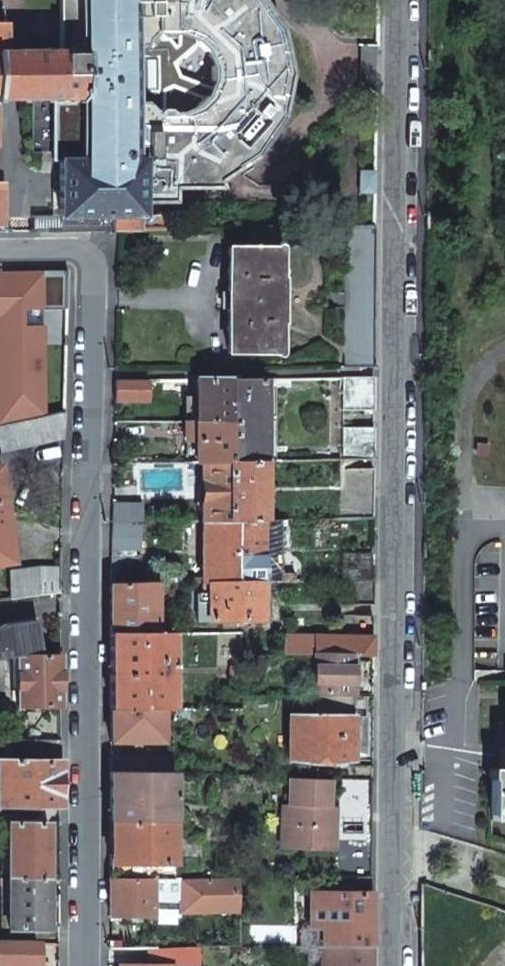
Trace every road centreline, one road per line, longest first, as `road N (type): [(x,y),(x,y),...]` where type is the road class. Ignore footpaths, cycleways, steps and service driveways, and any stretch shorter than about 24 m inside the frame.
road 1 (residential): [(399,0),(390,965)]
road 2 (residential): [(0,253),(81,253),(88,300),(82,965)]

